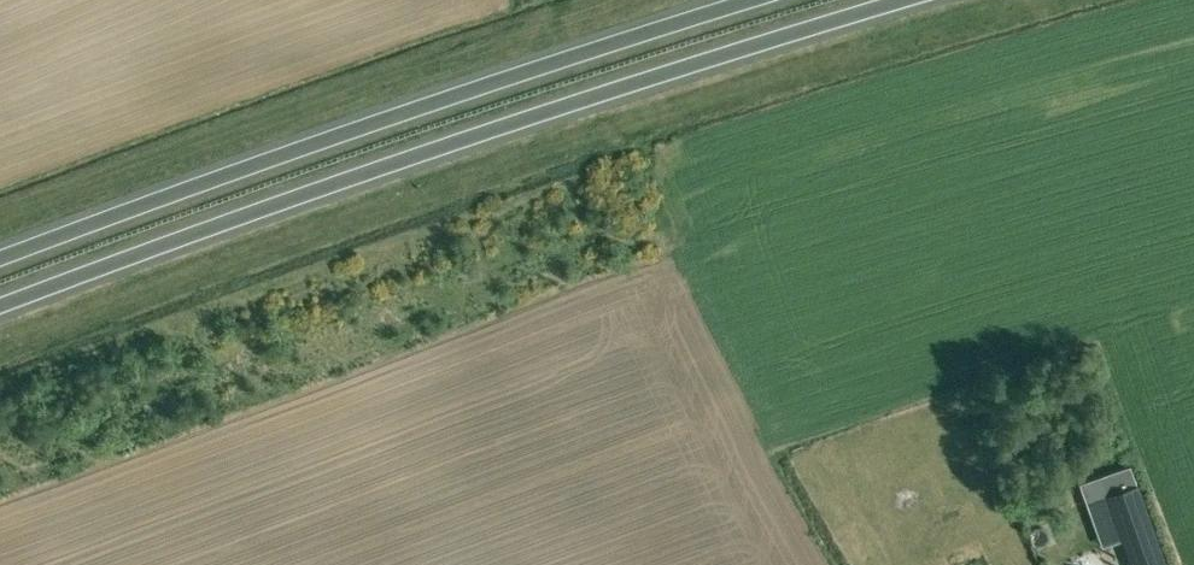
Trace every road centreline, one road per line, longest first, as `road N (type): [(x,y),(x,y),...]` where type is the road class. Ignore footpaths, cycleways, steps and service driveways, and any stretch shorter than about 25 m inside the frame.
road 1 (trunk): [(0,309),(475,135),(914,0)]
road 2 (trunk): [(748,0),(457,93),(0,263)]

